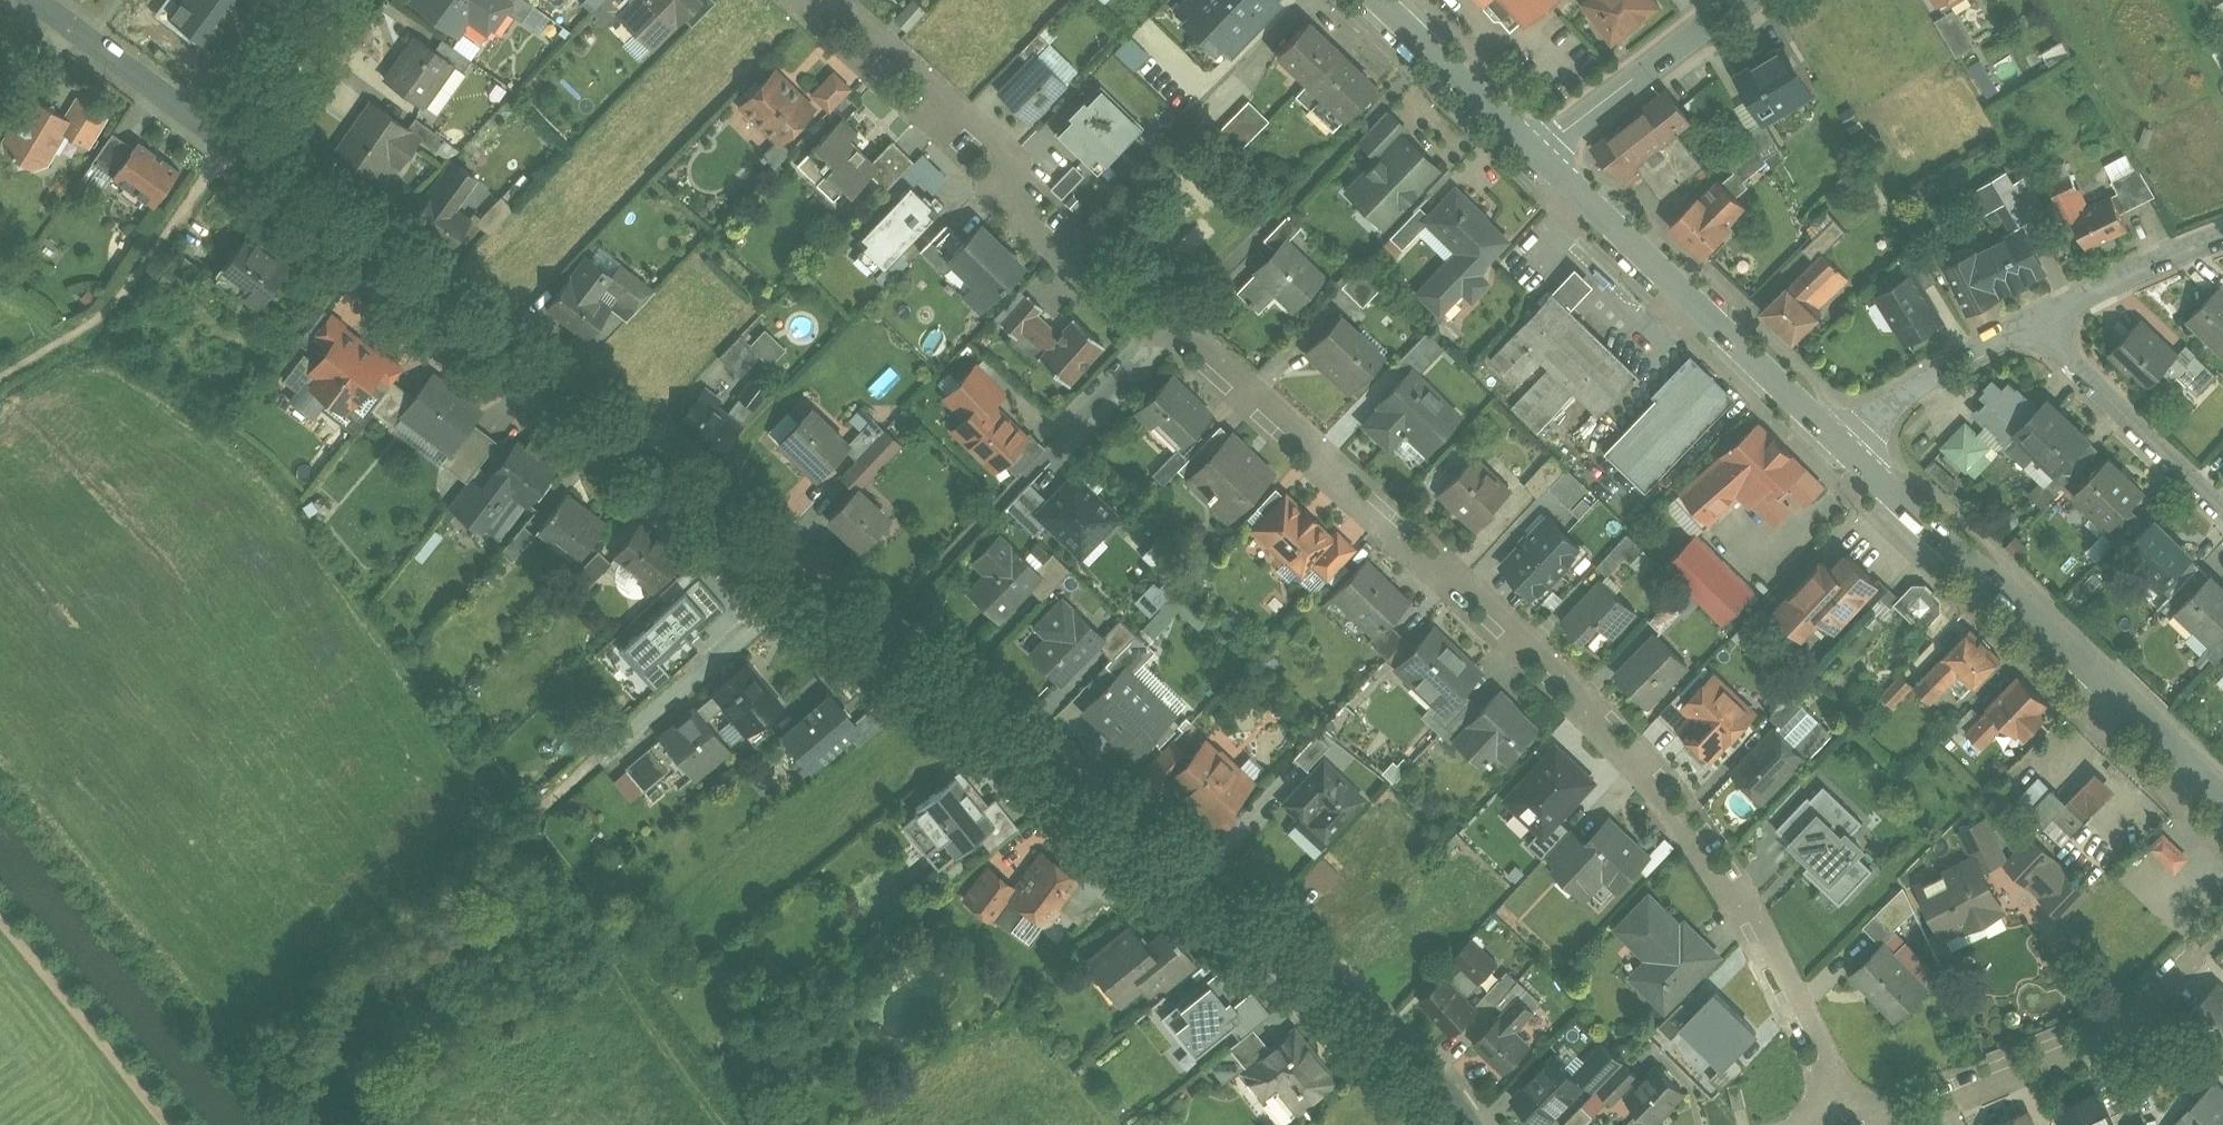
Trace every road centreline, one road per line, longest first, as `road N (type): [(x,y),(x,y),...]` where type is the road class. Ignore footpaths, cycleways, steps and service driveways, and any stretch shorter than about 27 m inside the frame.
road 1 (residential): [(207,143),(1342,982),(1426,1061),(1477,1124)]
road 2 (residential): [(802,0),(951,118),(1103,266),(1619,733),(1682,807),(1748,908),(1822,1045),(1851,1124)]
road 3 (secondary): [(1844,443),(2222,793)]
road 4 (secondary): [(1541,152),(1844,443)]
road 5 (residential): [(1873,1124),(2105,1039),(2198,949)]
road 6 (residential): [(2033,324),(2222,509)]
road 7 (tertiary): [(1737,0),(1541,152)]
road 8 (residential): [(33,0),(207,143)]
road 9 (residential): [(2033,324),(1908,391),(1844,443)]
road 10 (secondary): [(1387,0),(1541,152)]
road 11 (residential): [(2222,237),(2033,324)]
road 12 (residential): [(207,143),(319,0)]

